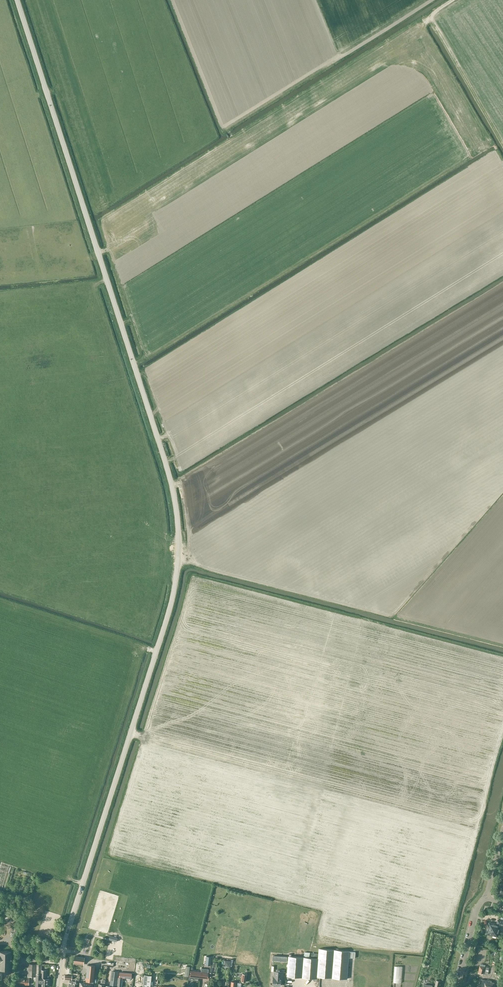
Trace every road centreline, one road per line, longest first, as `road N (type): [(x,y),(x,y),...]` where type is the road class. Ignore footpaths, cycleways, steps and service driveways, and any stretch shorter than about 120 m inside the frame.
road 1 (unclassified): [(131,733),(179,567),(173,484),(17,0)]
road 2 (unclassified): [(57,986),(131,733)]
road 3 (track): [(389,615),(179,567)]
road 4 (track): [(357,377),(173,486)]
road 5 (residential): [(221,841),(213,864),(282,885),(265,986)]
road 6 (track): [(490,141),(426,30),(454,0)]
road 7 (track): [(431,16),(502,139)]

